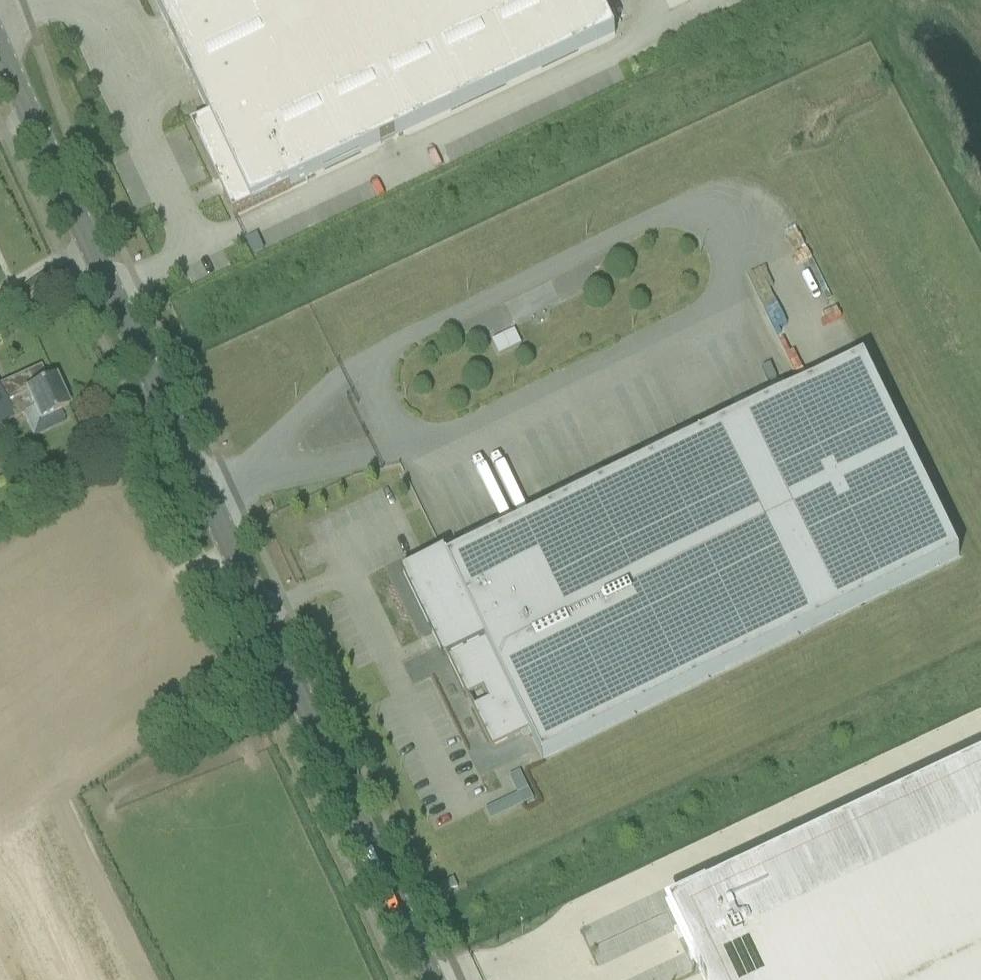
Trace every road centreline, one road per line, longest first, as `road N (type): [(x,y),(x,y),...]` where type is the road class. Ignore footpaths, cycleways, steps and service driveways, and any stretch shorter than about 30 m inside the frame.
road 1 (tertiary): [(439,979),(0,42)]

